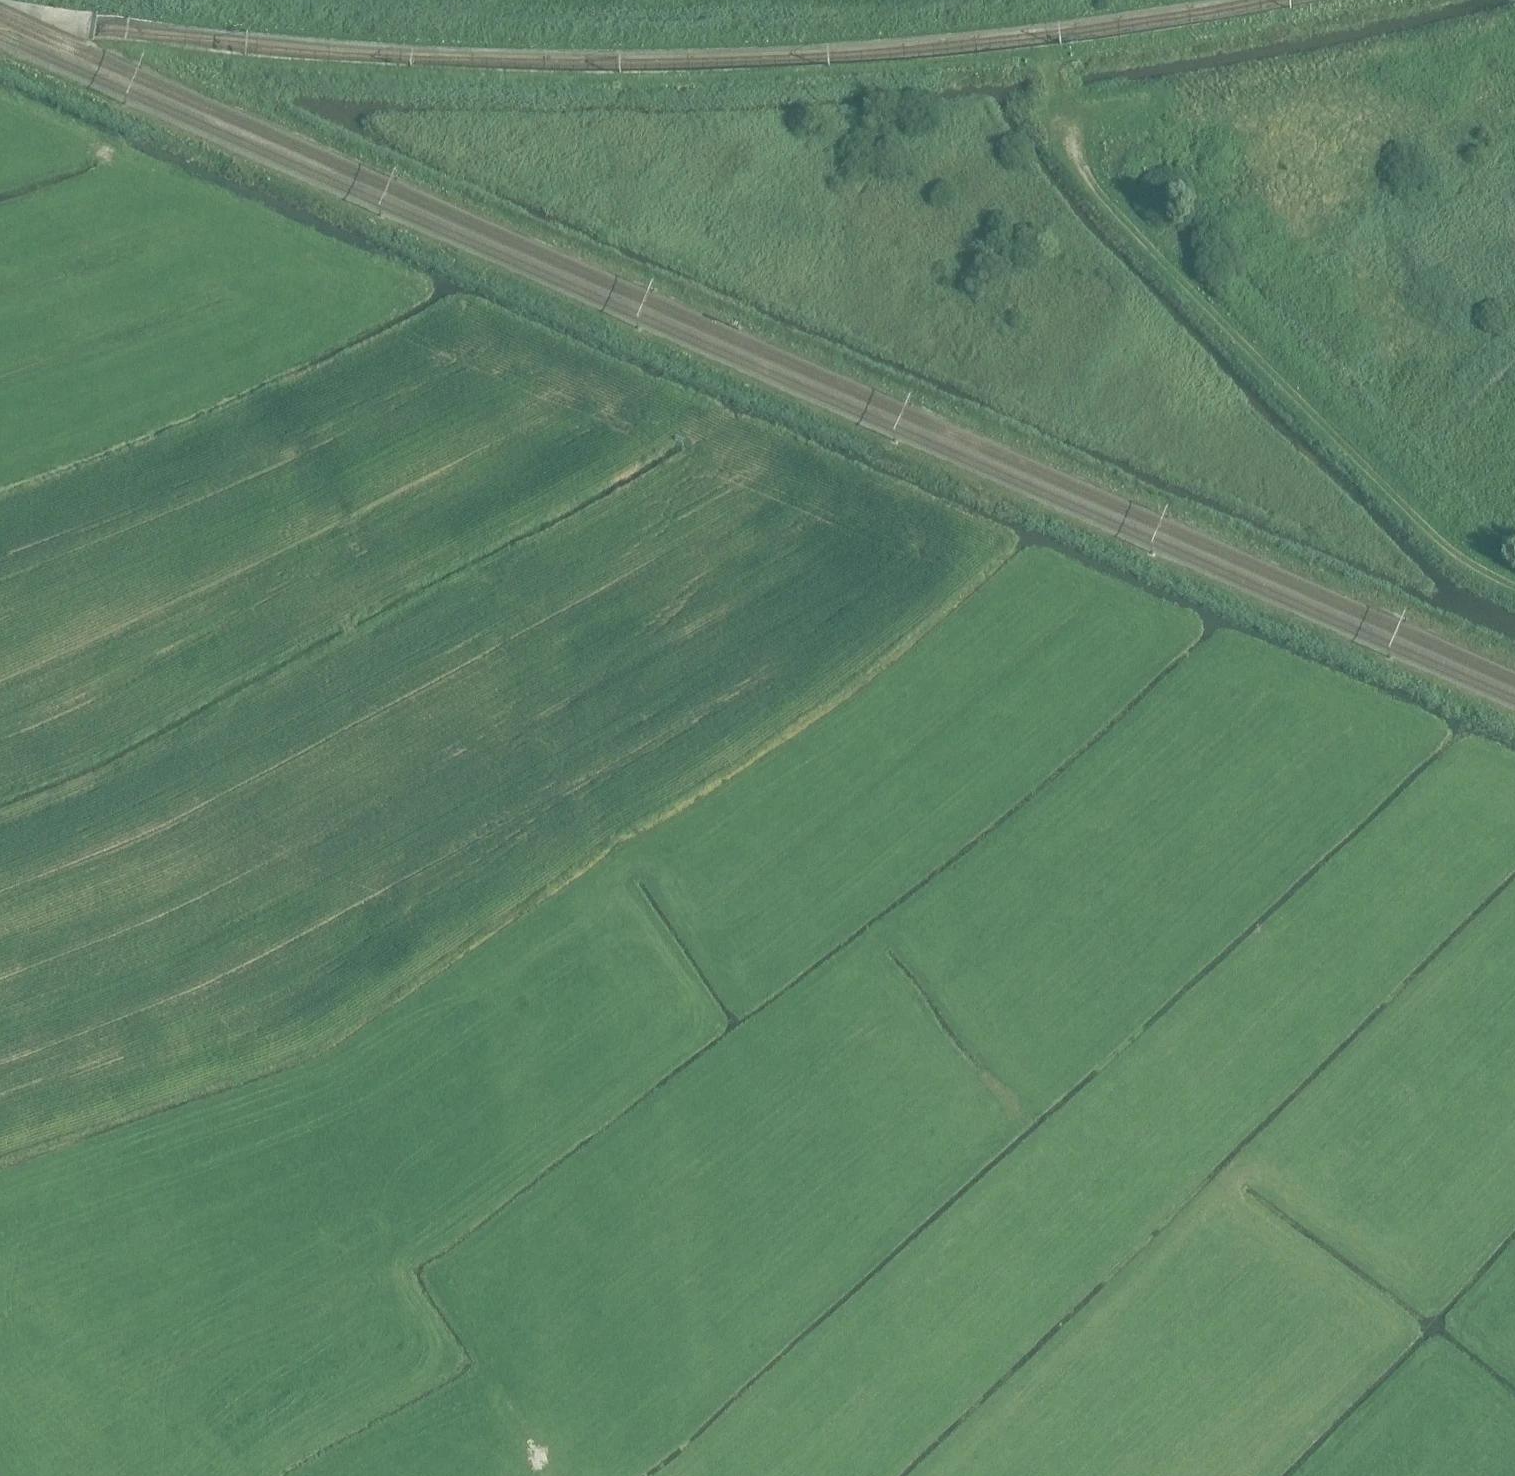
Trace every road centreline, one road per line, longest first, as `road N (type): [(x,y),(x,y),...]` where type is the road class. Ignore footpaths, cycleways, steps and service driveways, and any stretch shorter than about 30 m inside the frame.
road 1 (track): [(1514,585),(1438,539),(1096,189),(1077,164),(1054,94)]

